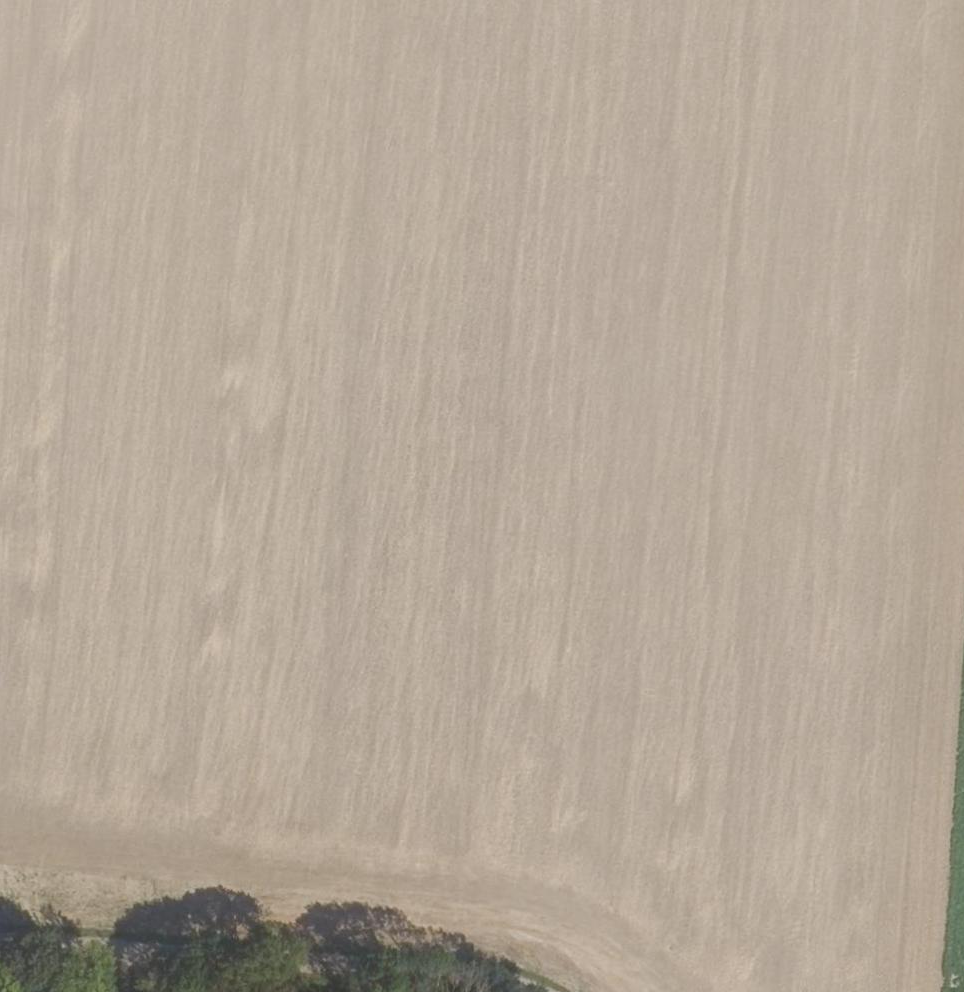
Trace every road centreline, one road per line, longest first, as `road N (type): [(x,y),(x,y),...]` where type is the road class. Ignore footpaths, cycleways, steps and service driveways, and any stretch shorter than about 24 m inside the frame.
road 1 (track): [(445,991),(0,958)]

